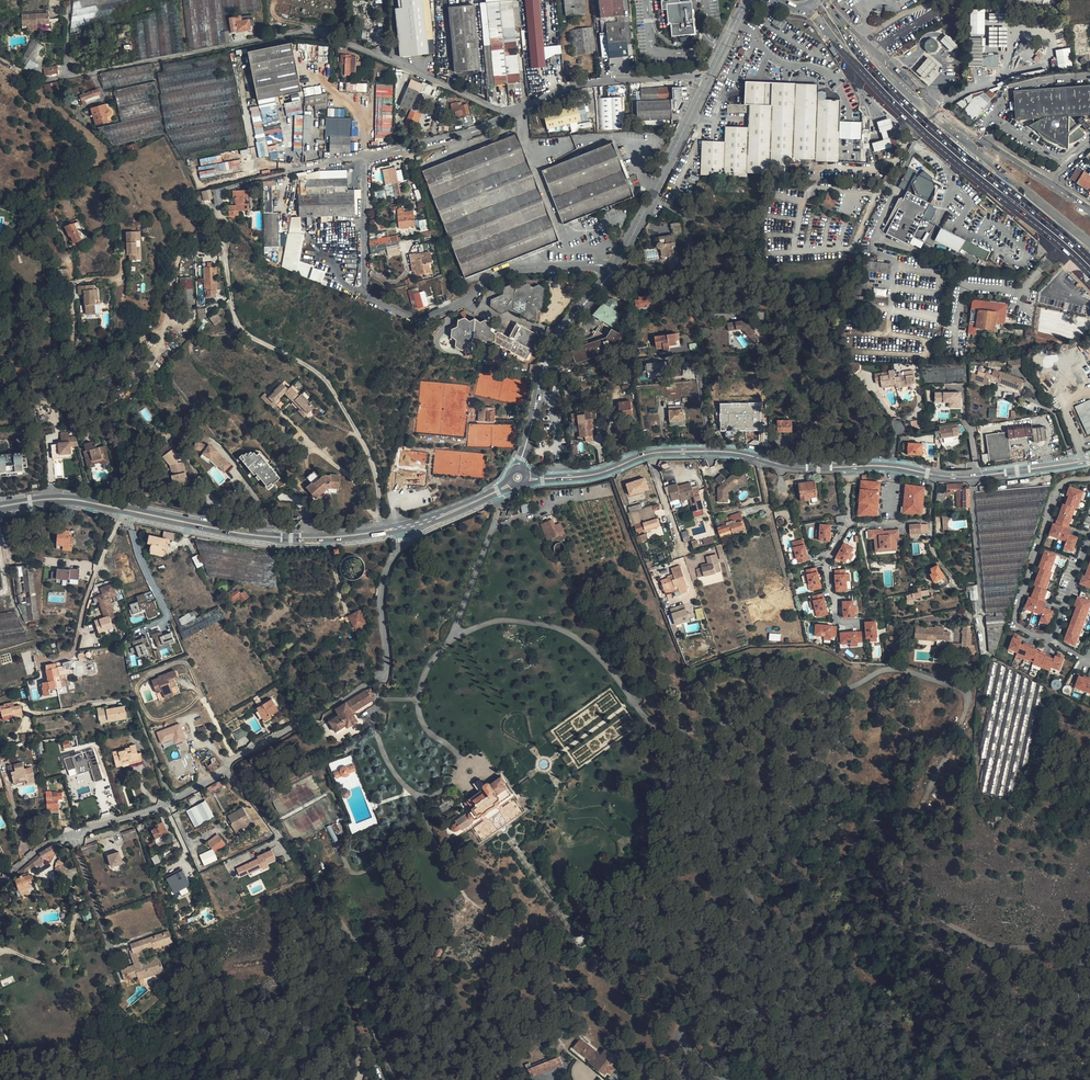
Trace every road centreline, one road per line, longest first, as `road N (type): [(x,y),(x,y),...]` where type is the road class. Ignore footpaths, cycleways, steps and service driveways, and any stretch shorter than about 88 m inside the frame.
road 1 (unclassified): [(1089,459),(954,477),(669,451),(594,475),(526,479)]
road 2 (unclassified): [(519,470),(552,343),(648,207),(731,32)]
road 3 (primary): [(772,3),(812,21),(919,130),(1089,274)]
road 4 (unclassified): [(0,507),(79,501),(291,538),(411,526)]
road 5 (residential): [(411,526),(384,585),(381,676),(173,800)]
road 6 (primary): [(1089,261),(921,119),(800,0)]
road 7 (unclassified): [(1089,218),(933,100),(852,0)]
road 8 (residential): [(1089,477),(1059,487),(1018,607),(1017,623),(1052,639)]
road 9 (residential): [(173,800),(55,841),(7,879)]
road 10 (track): [(933,475),(933,554),(966,614)]

